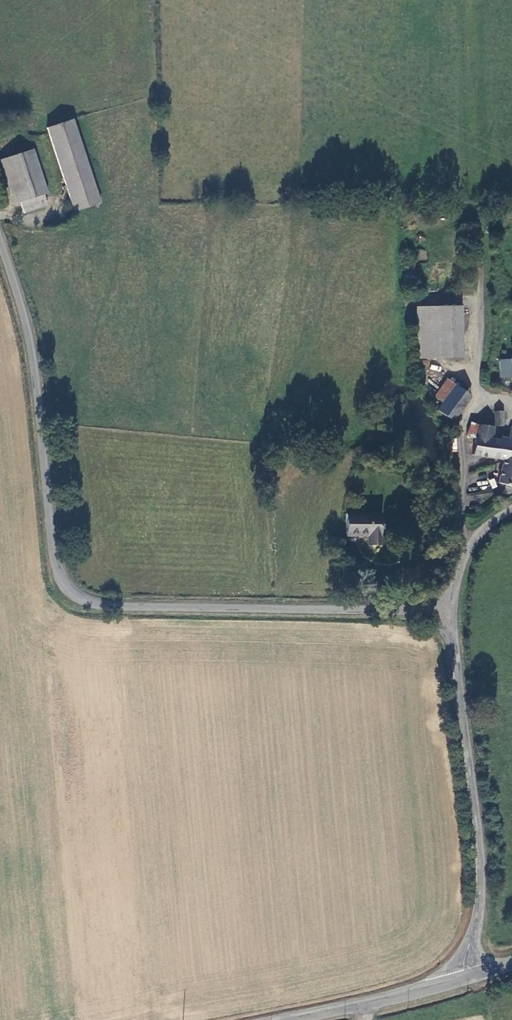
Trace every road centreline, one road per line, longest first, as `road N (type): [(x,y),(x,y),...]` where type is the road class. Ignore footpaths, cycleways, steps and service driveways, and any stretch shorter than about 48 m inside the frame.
road 1 (unclassified): [(0,243),(27,336),(56,568),(69,591),(117,606),(444,619)]
road 2 (unclassified): [(444,619),(455,634),(480,866),(480,903),(460,979)]
road 3 (unclassified): [(465,554),(464,421),(477,400),(479,291)]
road 4 (tertiary): [(460,979),(272,1019)]

